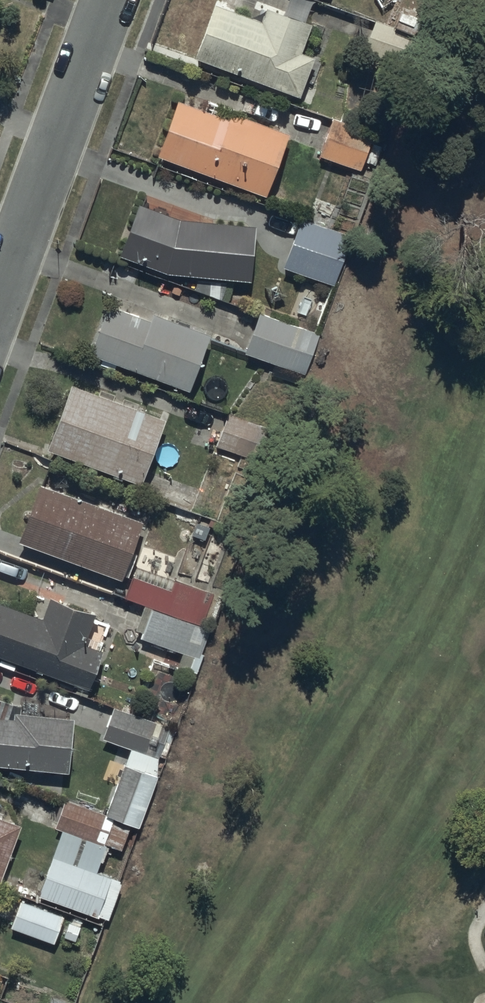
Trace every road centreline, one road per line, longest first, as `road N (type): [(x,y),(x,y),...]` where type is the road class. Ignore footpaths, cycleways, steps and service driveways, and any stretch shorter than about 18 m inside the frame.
road 1 (residential): [(0,293),(108,0)]

